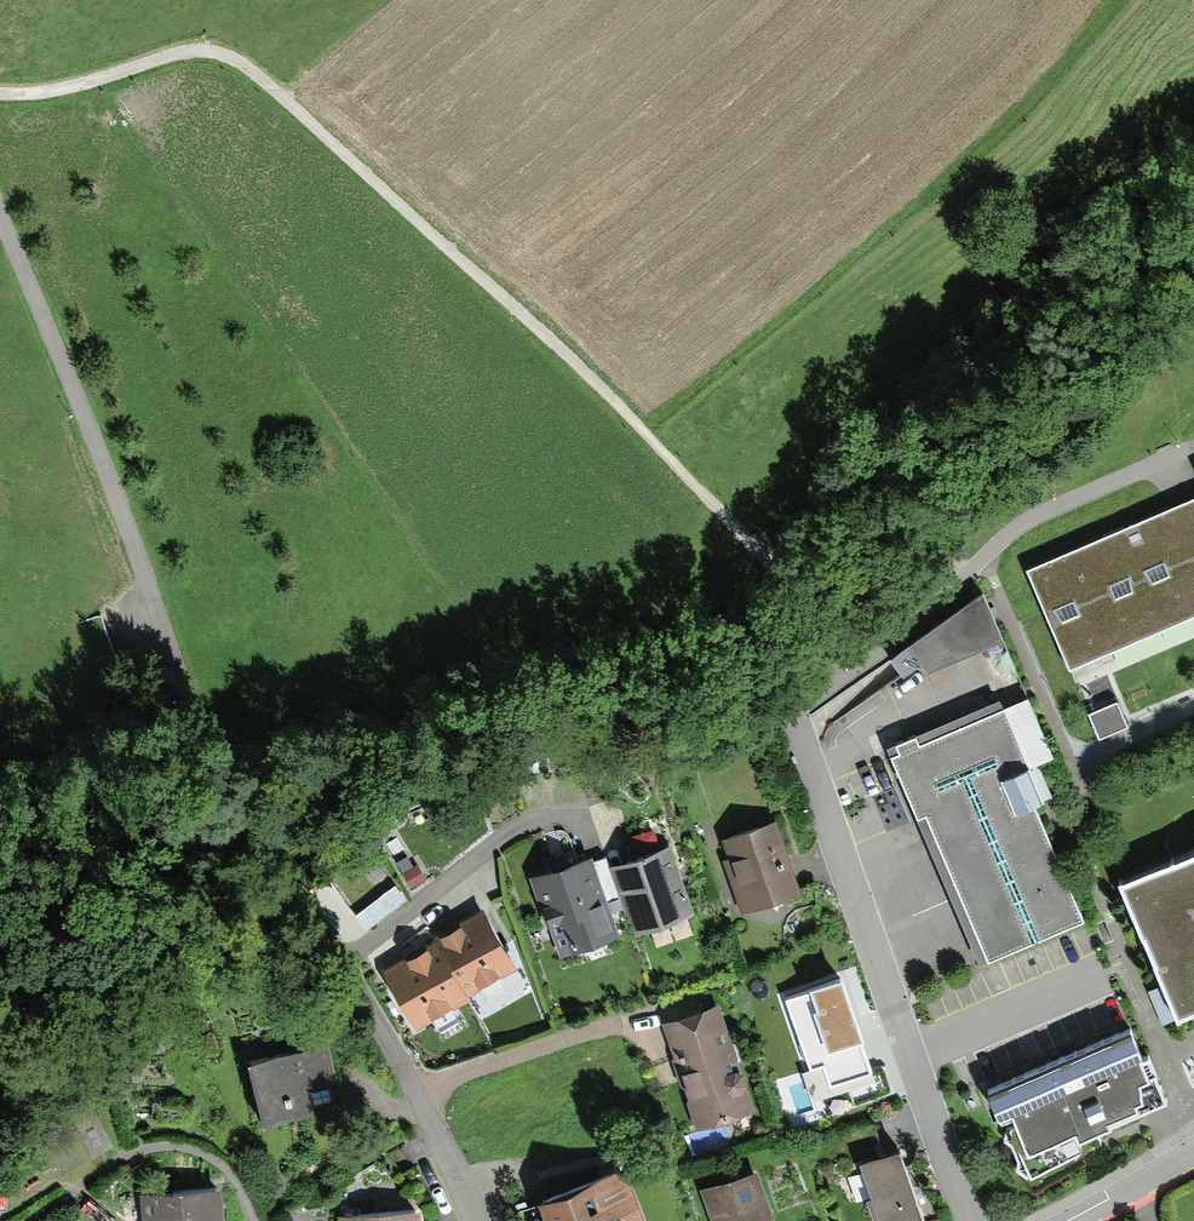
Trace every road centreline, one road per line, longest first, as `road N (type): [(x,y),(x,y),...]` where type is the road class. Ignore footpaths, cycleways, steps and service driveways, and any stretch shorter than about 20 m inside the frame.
road 1 (residential): [(0,225),(162,645),(261,860),(364,1001),(479,1220)]
road 2 (track): [(0,92),(95,81),(184,53),(223,54),(263,80),(499,291),(812,607)]
road 3 (track): [(830,624),(931,542),(970,571)]
road 4 (residential): [(148,1143),(193,1146),(226,1167),(255,1220)]
road 5 (residential): [(1193,1151),(1072,1220)]

